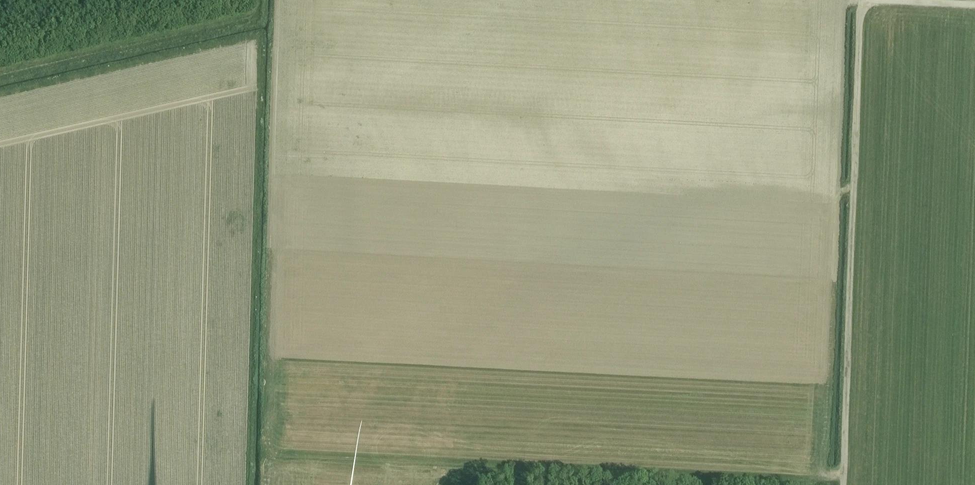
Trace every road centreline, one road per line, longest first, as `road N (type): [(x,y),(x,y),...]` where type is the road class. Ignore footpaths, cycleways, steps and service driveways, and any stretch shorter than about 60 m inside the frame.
road 1 (unclassified): [(843,484),(861,0)]
road 2 (track): [(259,0),(259,18),(0,75)]

